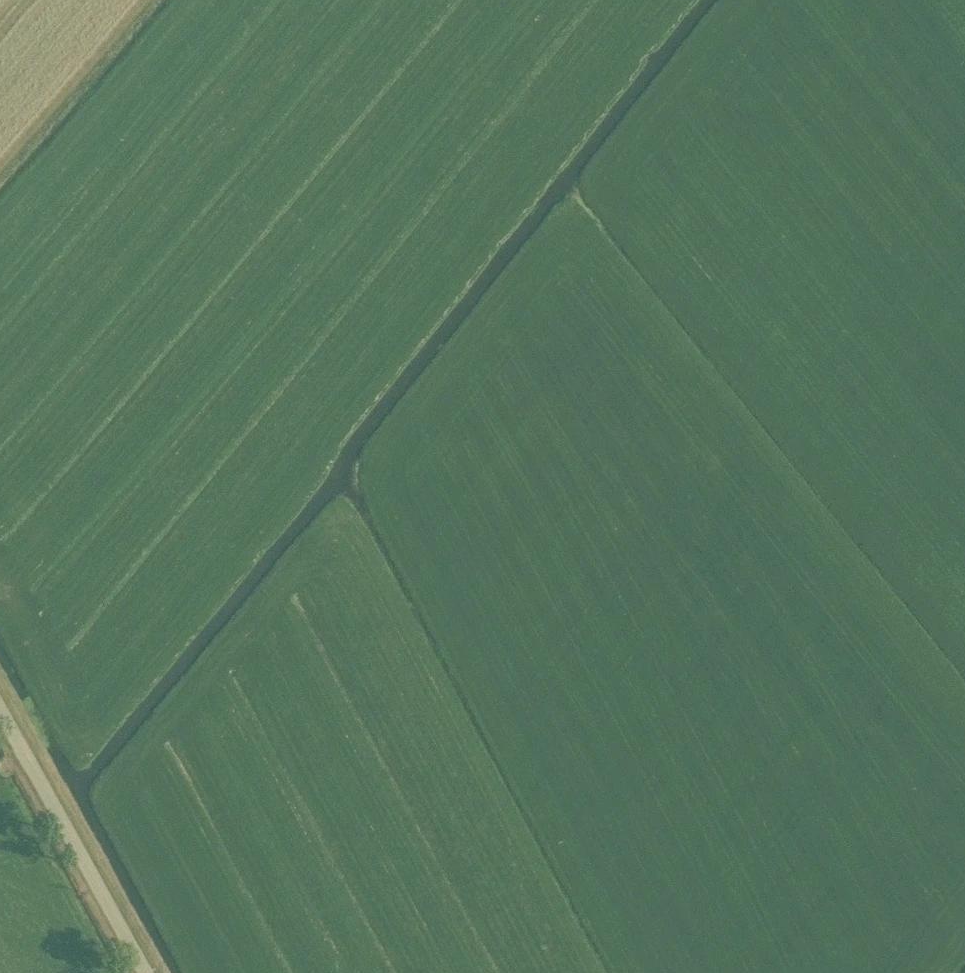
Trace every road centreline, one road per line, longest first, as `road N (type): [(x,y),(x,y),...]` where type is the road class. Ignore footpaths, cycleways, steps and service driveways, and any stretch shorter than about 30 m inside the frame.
road 1 (unclassified): [(129,972),(0,744)]

